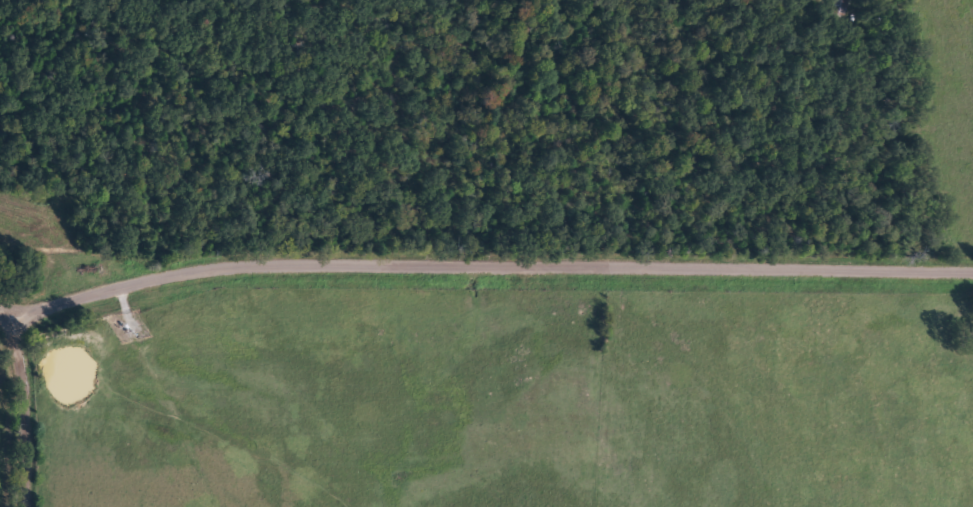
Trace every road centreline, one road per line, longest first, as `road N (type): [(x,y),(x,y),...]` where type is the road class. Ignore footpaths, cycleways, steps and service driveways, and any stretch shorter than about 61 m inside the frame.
road 1 (residential): [(972,254),(141,249),(0,287)]
road 2 (residential): [(951,254),(935,133),(900,0)]

